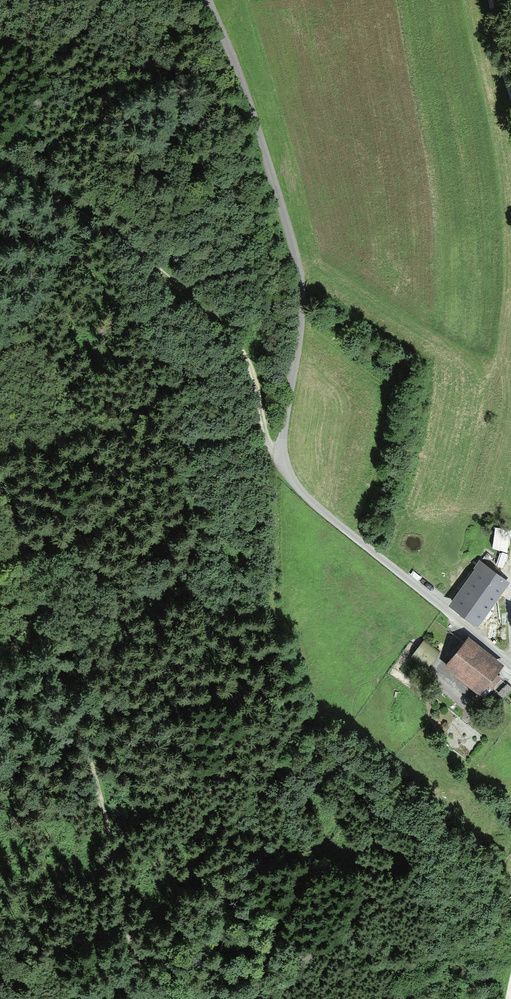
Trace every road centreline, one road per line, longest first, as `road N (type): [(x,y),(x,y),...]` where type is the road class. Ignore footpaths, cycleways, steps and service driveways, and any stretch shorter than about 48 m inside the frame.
road 1 (unclassified): [(205,0),(254,124),(299,285),(280,445),(290,480),(510,664)]
road 2 (track): [(0,178),(77,214),(128,251),(229,336),(248,364),(264,440),(282,463),(269,477),(277,670)]
road 3 (track): [(0,490),(95,781),(149,998)]

